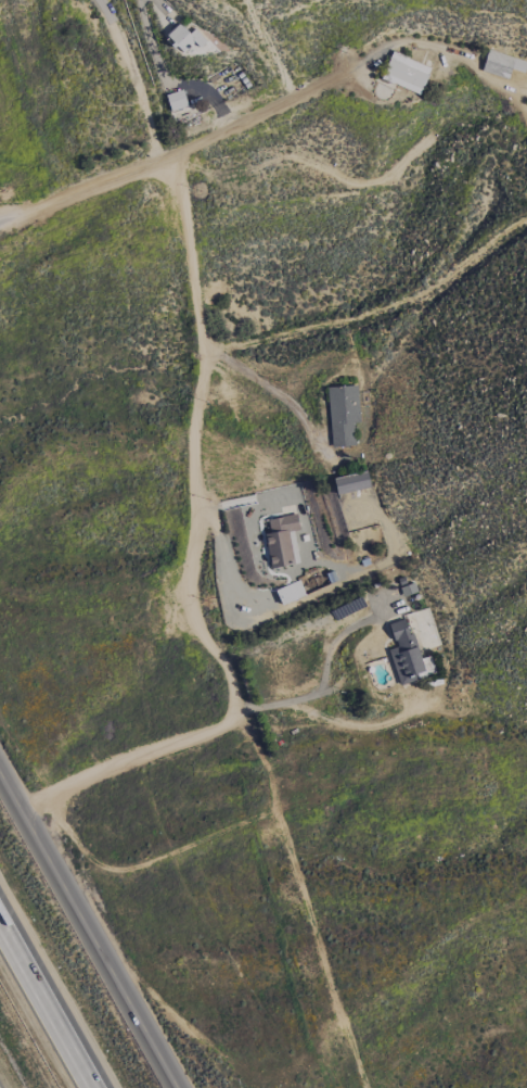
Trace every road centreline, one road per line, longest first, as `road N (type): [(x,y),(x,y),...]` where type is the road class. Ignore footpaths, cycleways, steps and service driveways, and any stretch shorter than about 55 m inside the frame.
road 1 (residential): [(183,154),(203,349),(193,621),(231,675),(235,719),(218,737),(20,812)]
road 2 (track): [(235,719),(262,759),(365,1087)]
road 3 (residential): [(0,223),(183,154),(340,81)]
road 4 (tertiary): [(174,1087),(0,779)]
road 5 (motorway): [(98,1087),(0,917)]

